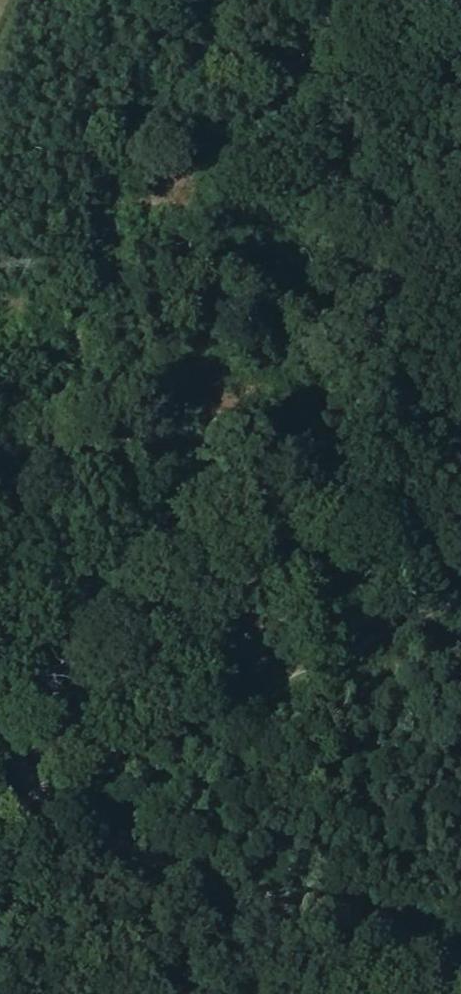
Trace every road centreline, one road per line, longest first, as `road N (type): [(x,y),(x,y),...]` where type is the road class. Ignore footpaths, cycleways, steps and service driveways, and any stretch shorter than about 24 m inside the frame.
road 1 (track): [(460,969),(360,920),(132,864),(0,743)]
road 2 (track): [(460,605),(117,757),(42,782),(37,806),(0,824)]

